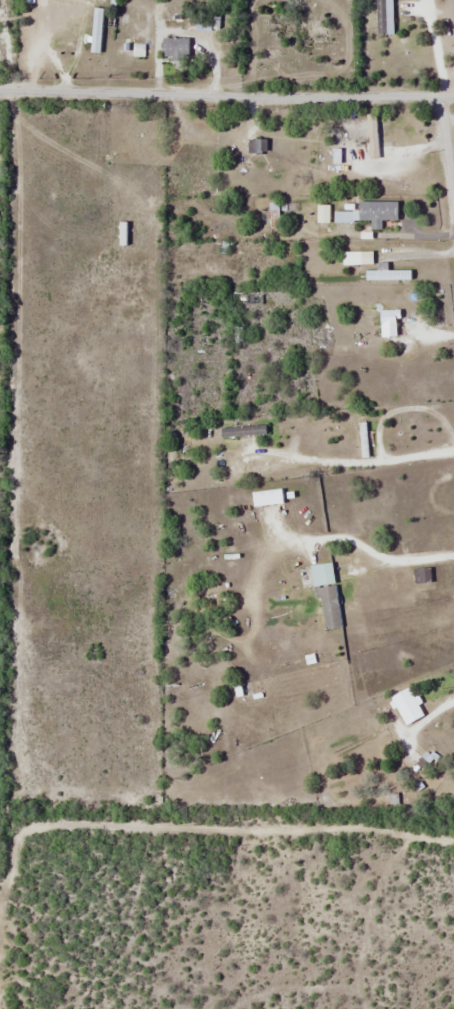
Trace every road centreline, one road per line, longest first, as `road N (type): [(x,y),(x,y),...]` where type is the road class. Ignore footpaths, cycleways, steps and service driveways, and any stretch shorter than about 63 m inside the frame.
road 1 (residential): [(453,94),(0,89)]

